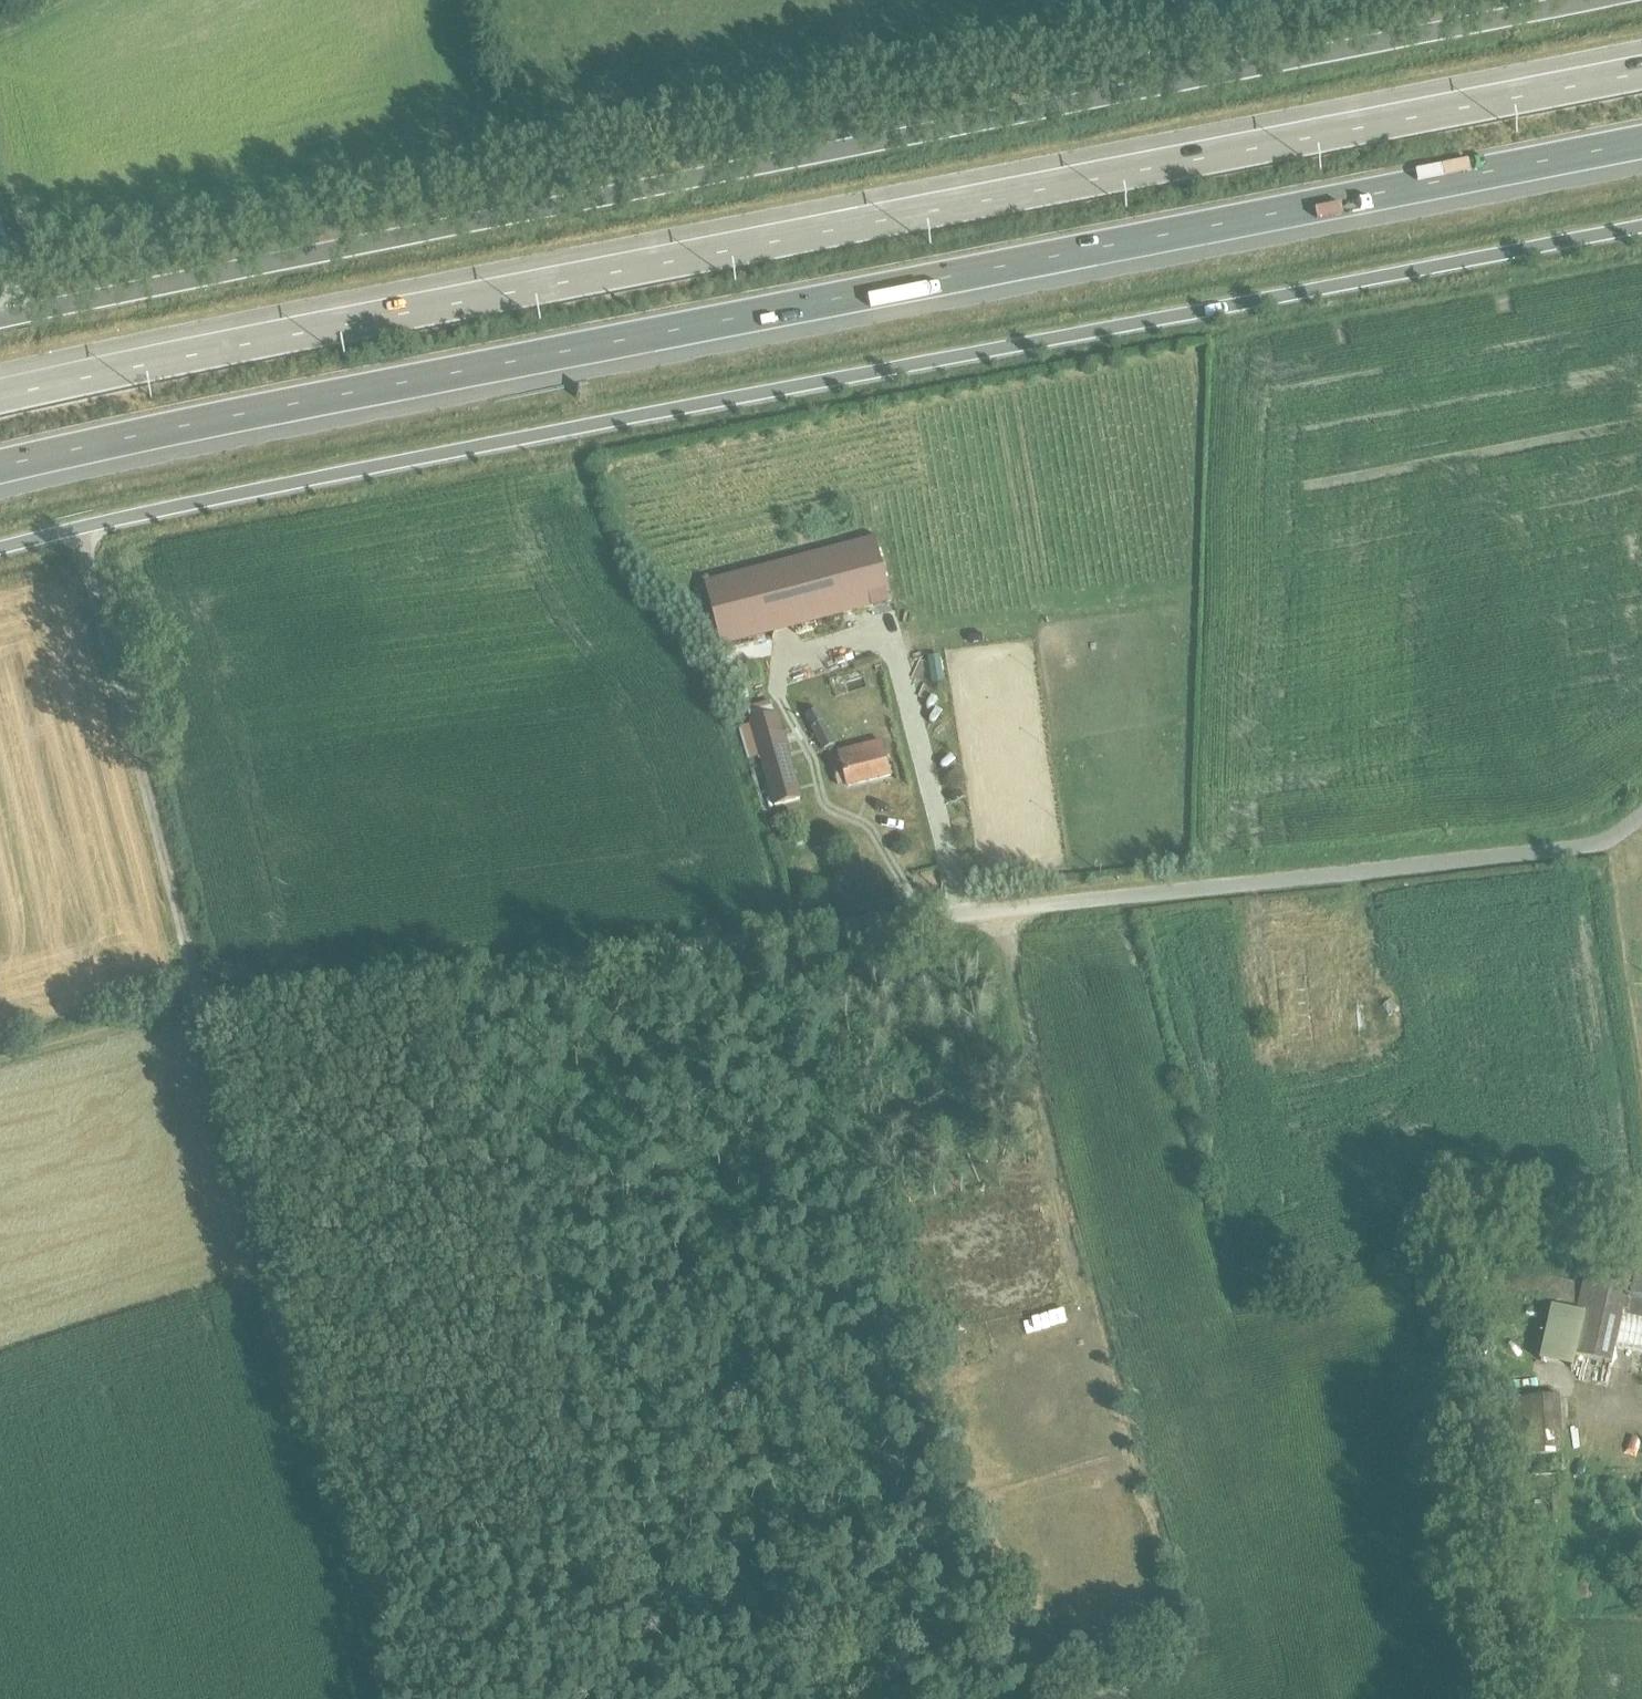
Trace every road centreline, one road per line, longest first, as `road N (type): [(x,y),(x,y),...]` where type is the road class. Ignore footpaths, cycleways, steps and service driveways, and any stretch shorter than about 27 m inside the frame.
road 1 (motorway): [(1641,72),(195,353),(0,399)]
road 2 (motorway): [(0,467),(1641,142)]
road 3 (unclassified): [(1641,225),(211,491),(0,543)]
road 4 (tertiary): [(1624,0),(20,321)]
road 5 (unclassified): [(1641,816),(1622,834),(1578,845),(891,923)]
road 6 (track): [(409,1698),(214,1072),(208,1013)]
road 7 (track): [(891,923),(208,1013)]
road 8 (track): [(208,1013),(79,522)]

